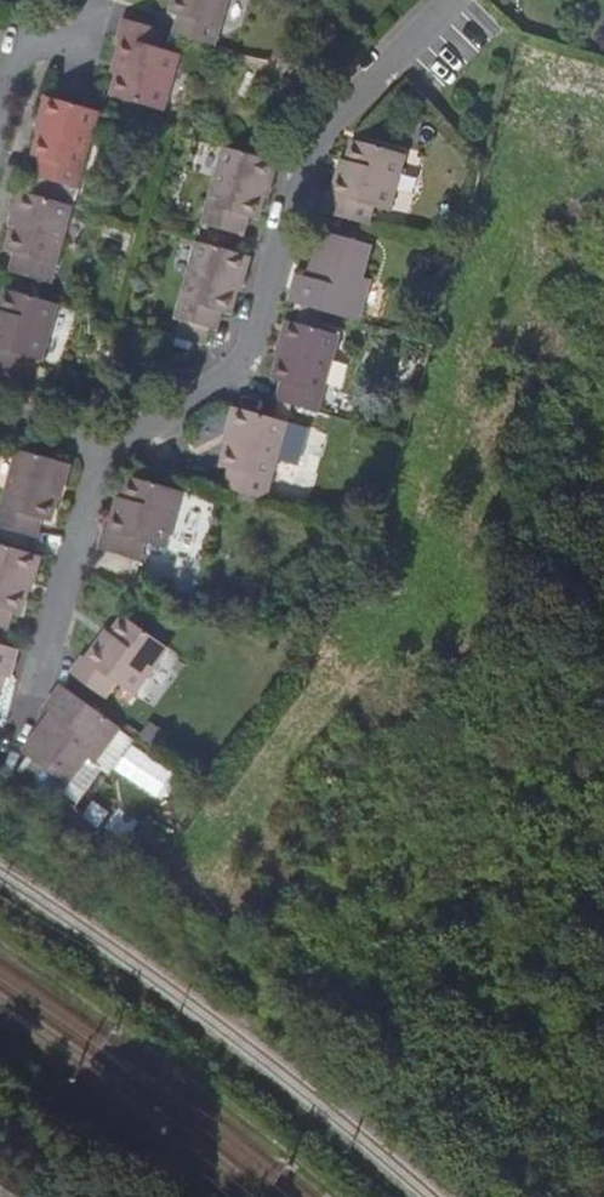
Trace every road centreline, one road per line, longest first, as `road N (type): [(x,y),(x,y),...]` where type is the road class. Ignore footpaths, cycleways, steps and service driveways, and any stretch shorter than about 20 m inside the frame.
road 1 (residential): [(107,442),(237,371),(315,146),(448,0)]
road 2 (residential): [(36,695),(107,442)]
road 3 (residential): [(0,97),(16,39),(82,55),(94,12)]

